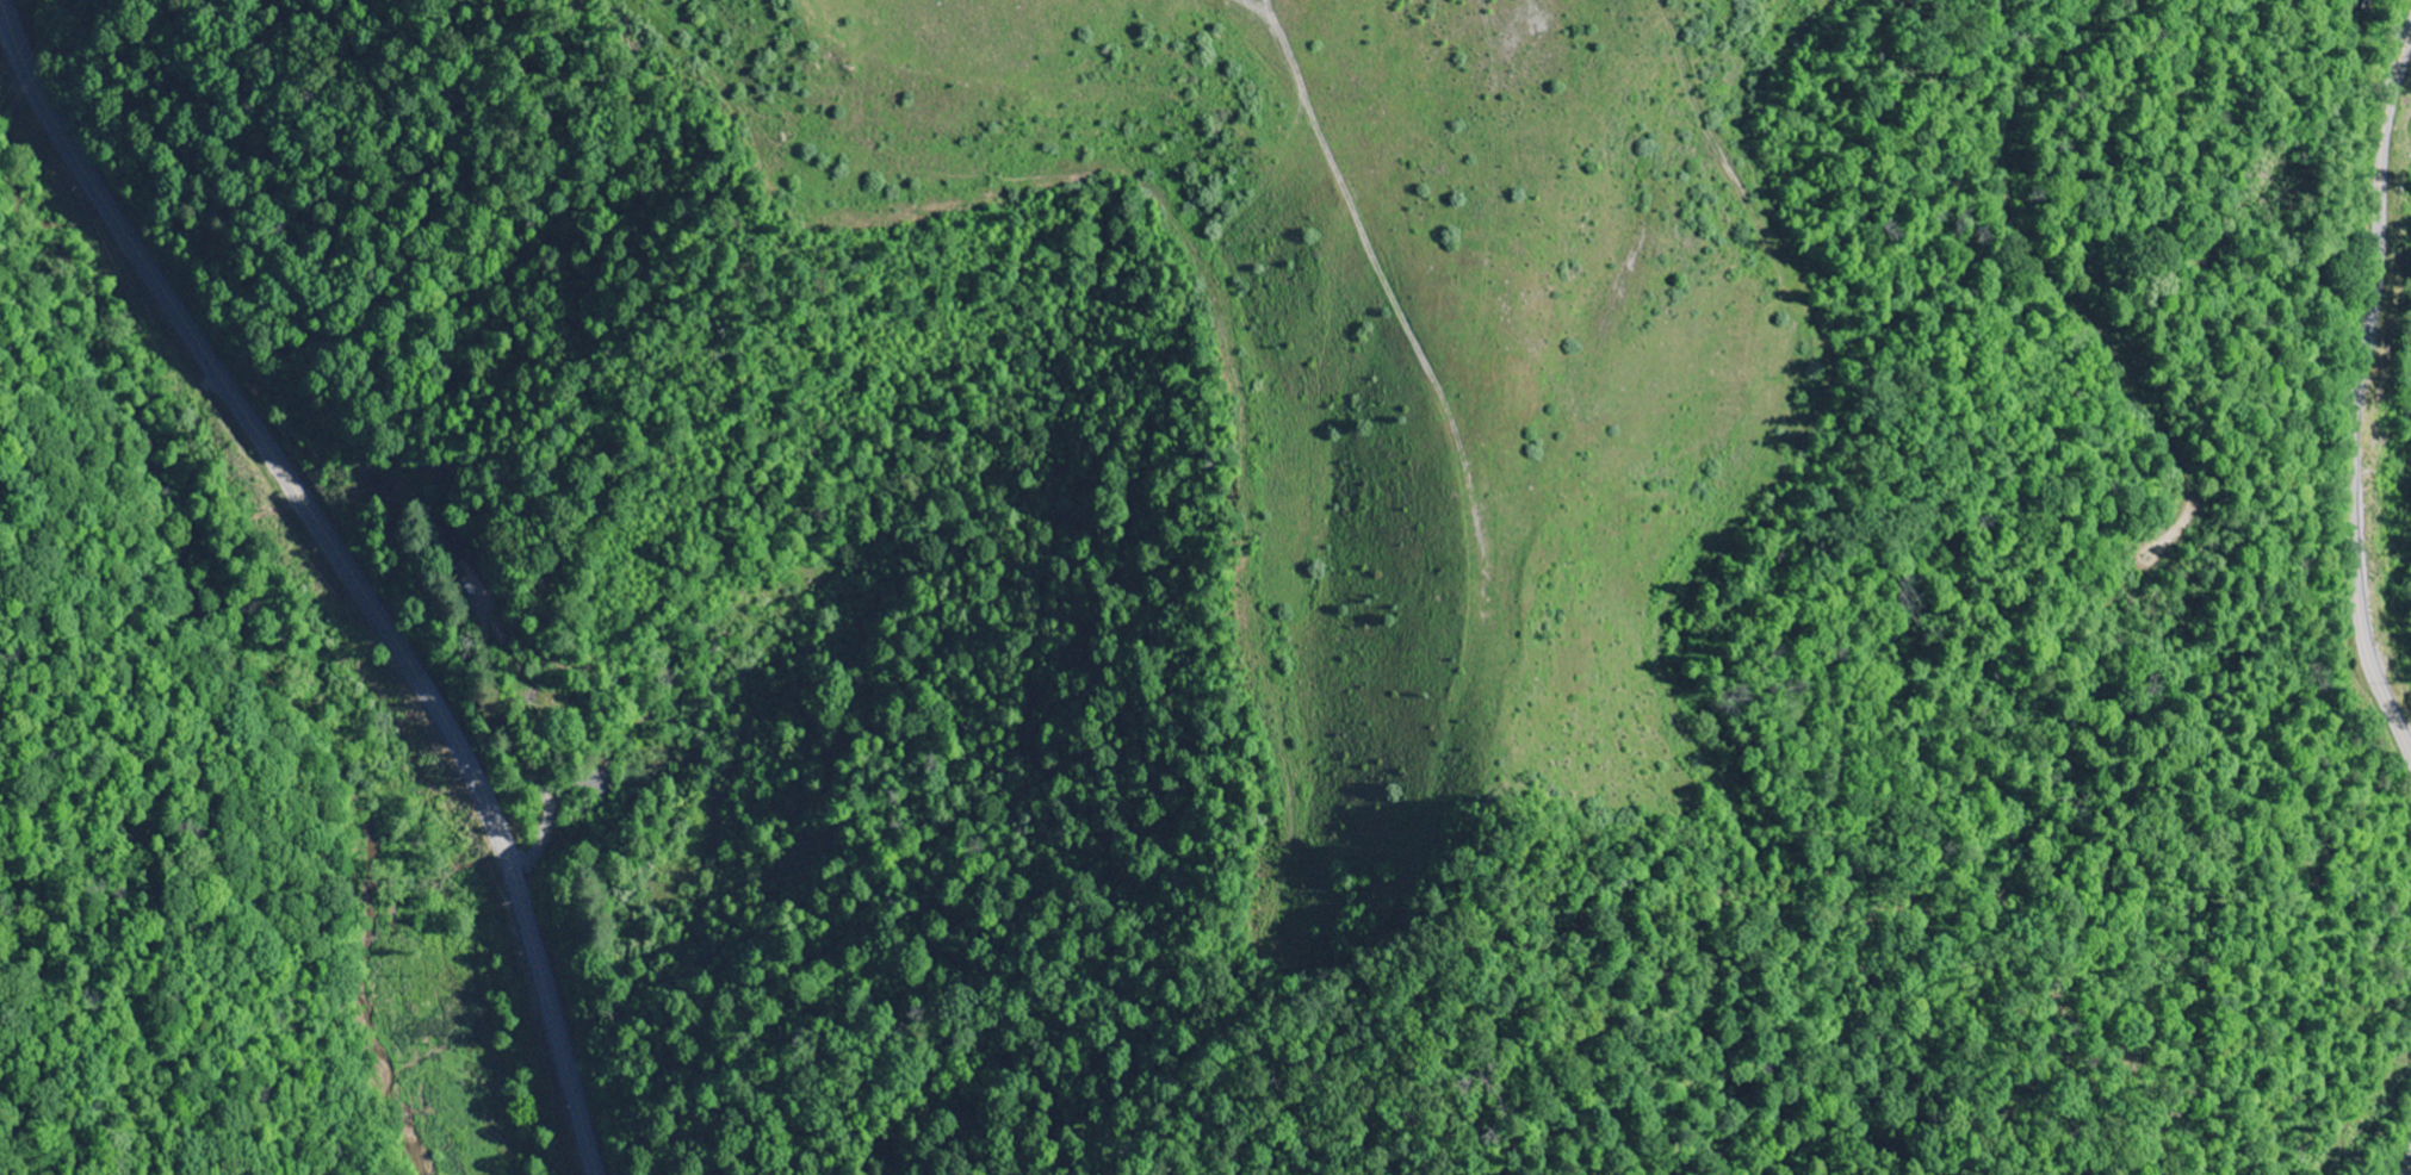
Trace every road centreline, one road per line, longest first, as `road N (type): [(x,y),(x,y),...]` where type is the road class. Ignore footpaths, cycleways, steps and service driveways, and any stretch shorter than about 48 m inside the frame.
road 1 (secondary): [(598,1174),(519,890),(469,764),(70,144),(25,61),(5,0)]
road 2 (secondary): [(2410,29),(2384,145),(2351,459),(2354,572),(2366,644),(2410,756)]

